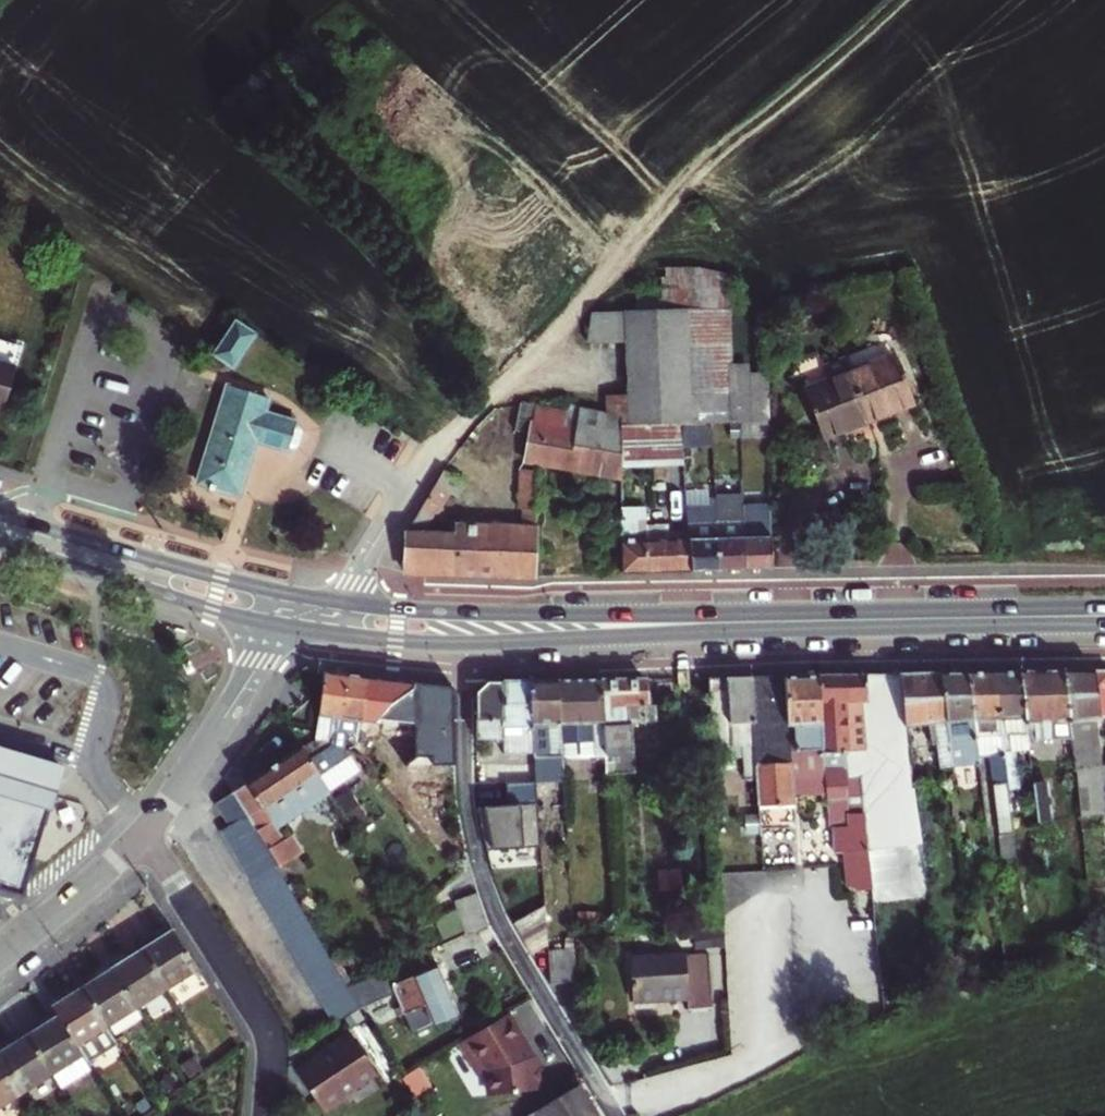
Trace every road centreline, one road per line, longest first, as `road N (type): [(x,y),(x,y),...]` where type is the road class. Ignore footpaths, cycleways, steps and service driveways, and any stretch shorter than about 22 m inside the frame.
road 1 (residential): [(785,886),(784,1046),(724,1077),(612,1105),(502,935),(480,877),(468,819),(465,644)]
road 2 (track): [(890,0),(558,295),(444,448)]
road 3 (primary): [(802,623),(347,605)]
road 4 (primary): [(465,644),(802,623)]
road 5 (residential): [(144,832),(266,1033),(267,1115)]
road 6 (primary): [(302,597),(0,515)]
road 7 (primary): [(1104,615),(802,623)]
road 8 (primary): [(0,545),(283,628)]
road 9 (tertiary): [(144,832),(283,628)]
road 10 (tertiary): [(0,960),(144,832)]
road 11 (unclassified): [(444,448),(410,490),(347,605)]
road 12 (primary): [(339,636),(465,644)]

